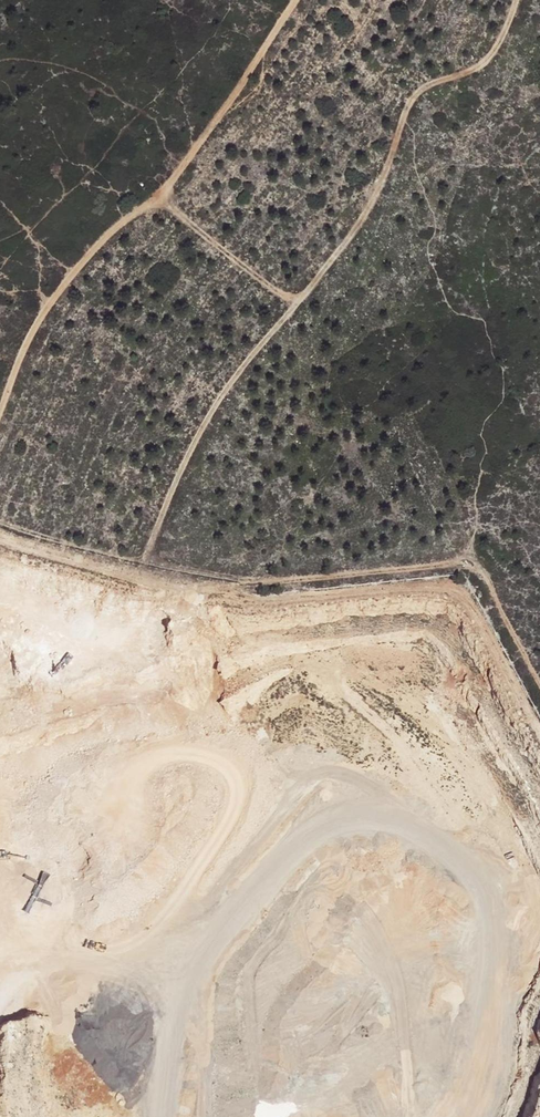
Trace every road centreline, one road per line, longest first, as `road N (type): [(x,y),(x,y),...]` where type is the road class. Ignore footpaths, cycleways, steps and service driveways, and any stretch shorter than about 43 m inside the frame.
road 1 (track): [(516,0),(491,51),(467,71),(416,91),(367,208),(202,427),(129,596)]
road 2 (track): [(294,0),(159,194),(88,253),(40,310),(0,406)]
road 3 (track): [(129,596),(473,566),(487,575),(539,680)]
road 4 (track): [(294,304),(159,194)]
road 5 (track): [(0,610),(129,596)]

